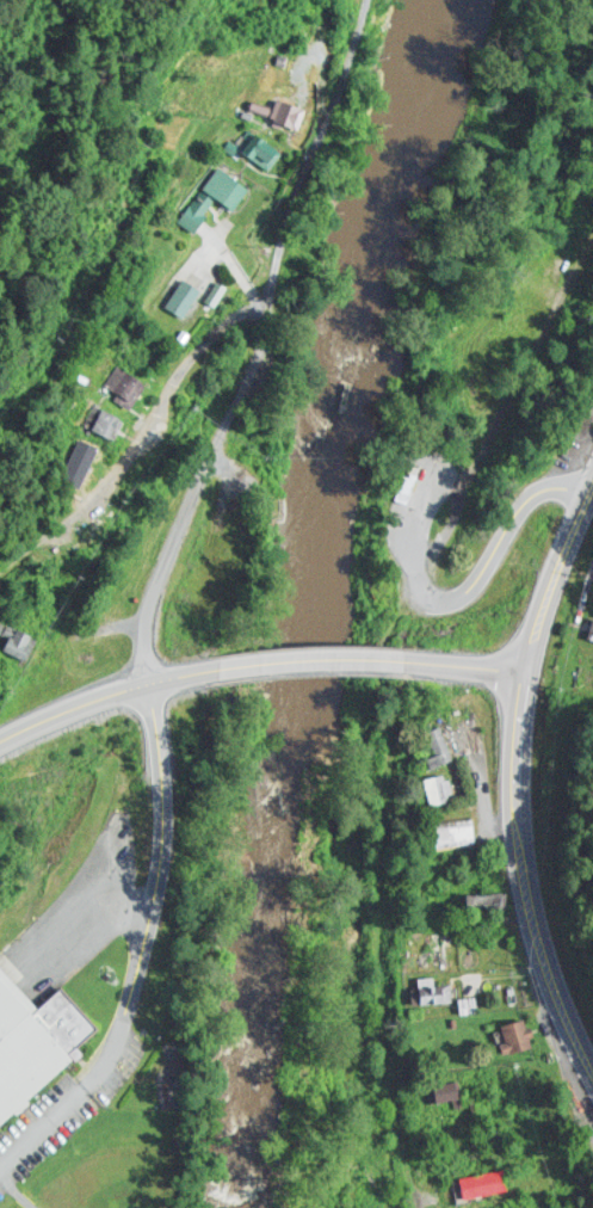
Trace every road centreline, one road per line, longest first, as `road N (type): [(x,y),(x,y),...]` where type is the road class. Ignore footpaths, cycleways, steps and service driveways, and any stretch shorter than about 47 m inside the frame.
road 1 (residential): [(155,683),(152,610),(247,366),(289,211),(369,0)]
road 2 (secondary): [(0,739),(76,703),(221,667),(327,657),(433,657),(514,667)]
road 3 (secondary): [(592,1064),(529,893),(511,793),(514,667)]
road 4 (secondary): [(514,667),(592,492)]

